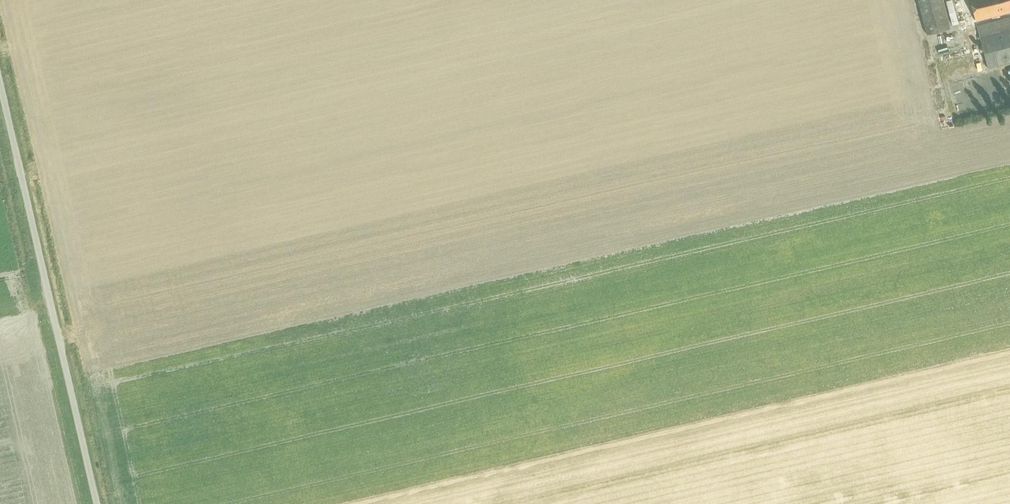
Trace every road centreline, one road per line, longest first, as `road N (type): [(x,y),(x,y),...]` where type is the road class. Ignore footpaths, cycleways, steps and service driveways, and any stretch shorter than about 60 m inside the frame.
road 1 (unclassified): [(97,503),(0,83)]

